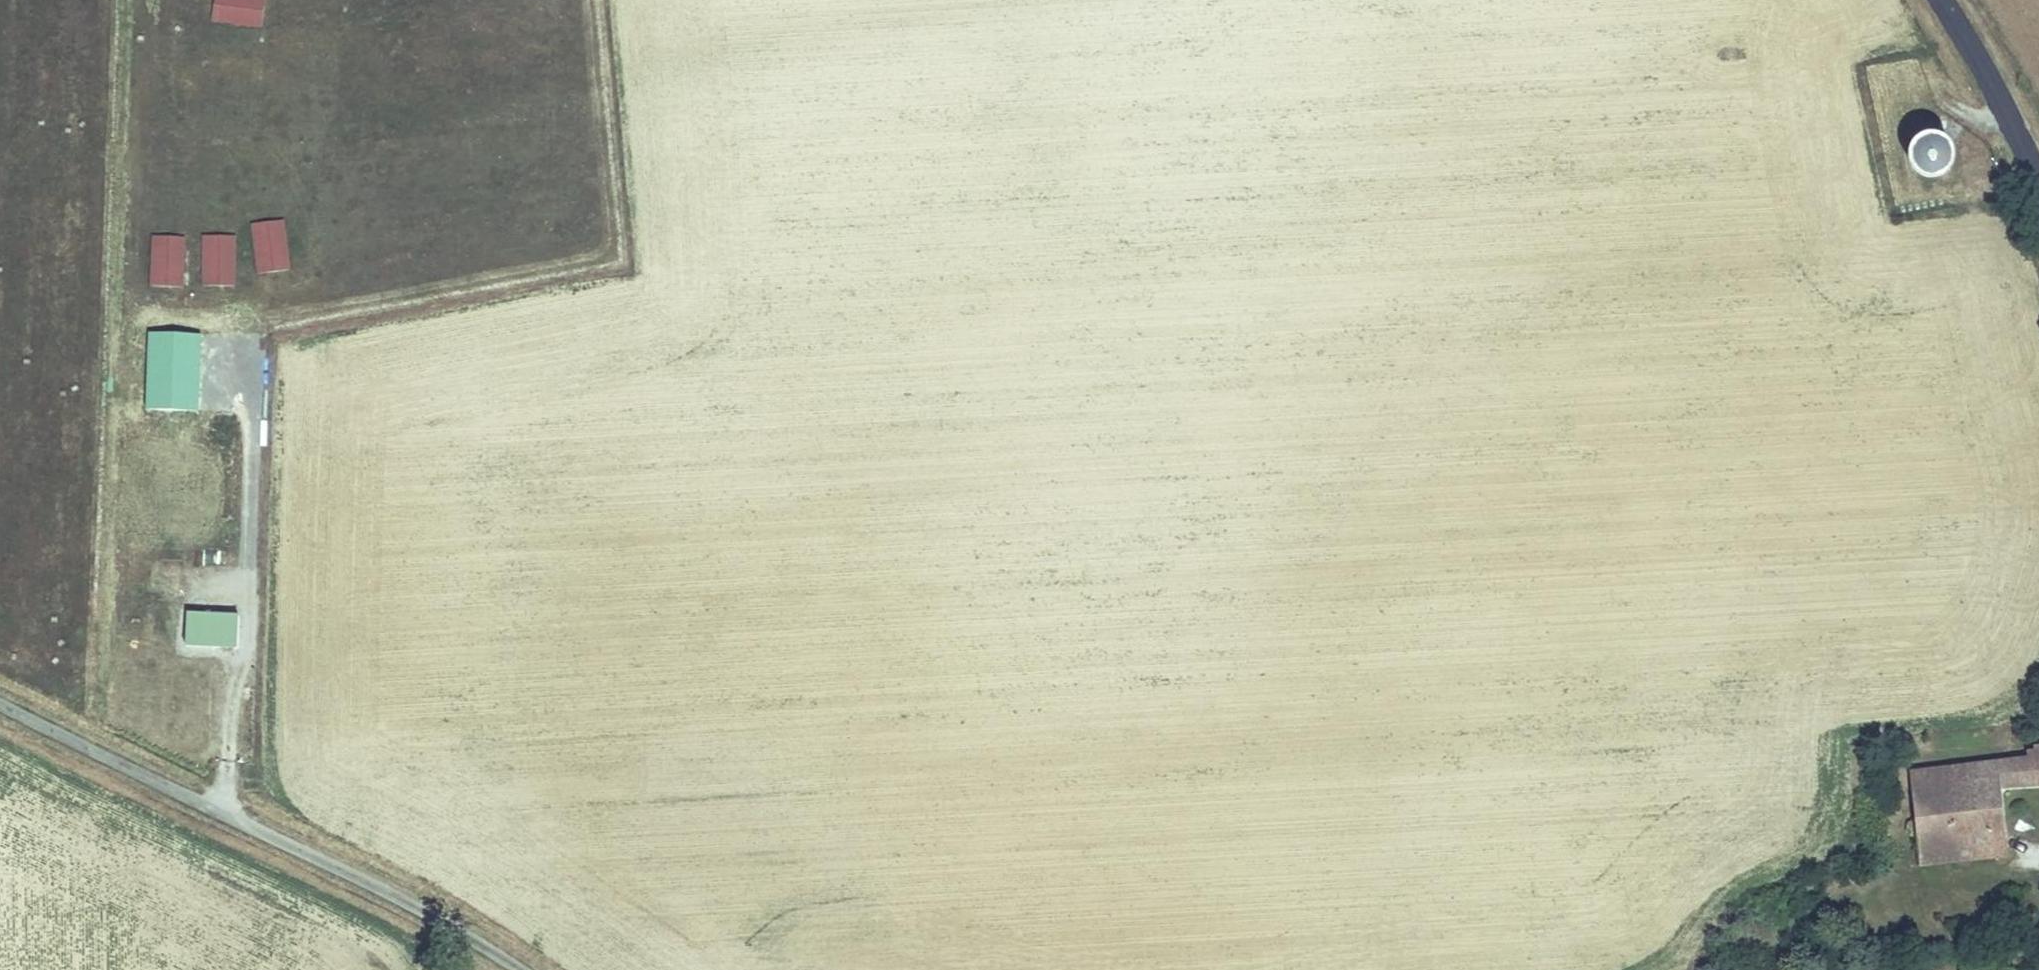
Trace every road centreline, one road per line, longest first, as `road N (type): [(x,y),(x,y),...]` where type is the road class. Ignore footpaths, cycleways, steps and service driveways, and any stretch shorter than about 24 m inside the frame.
road 1 (unclassified): [(532,969),(392,891),(0,696)]
road 2 (unclassified): [(2038,180),(2002,97),(1940,0)]

